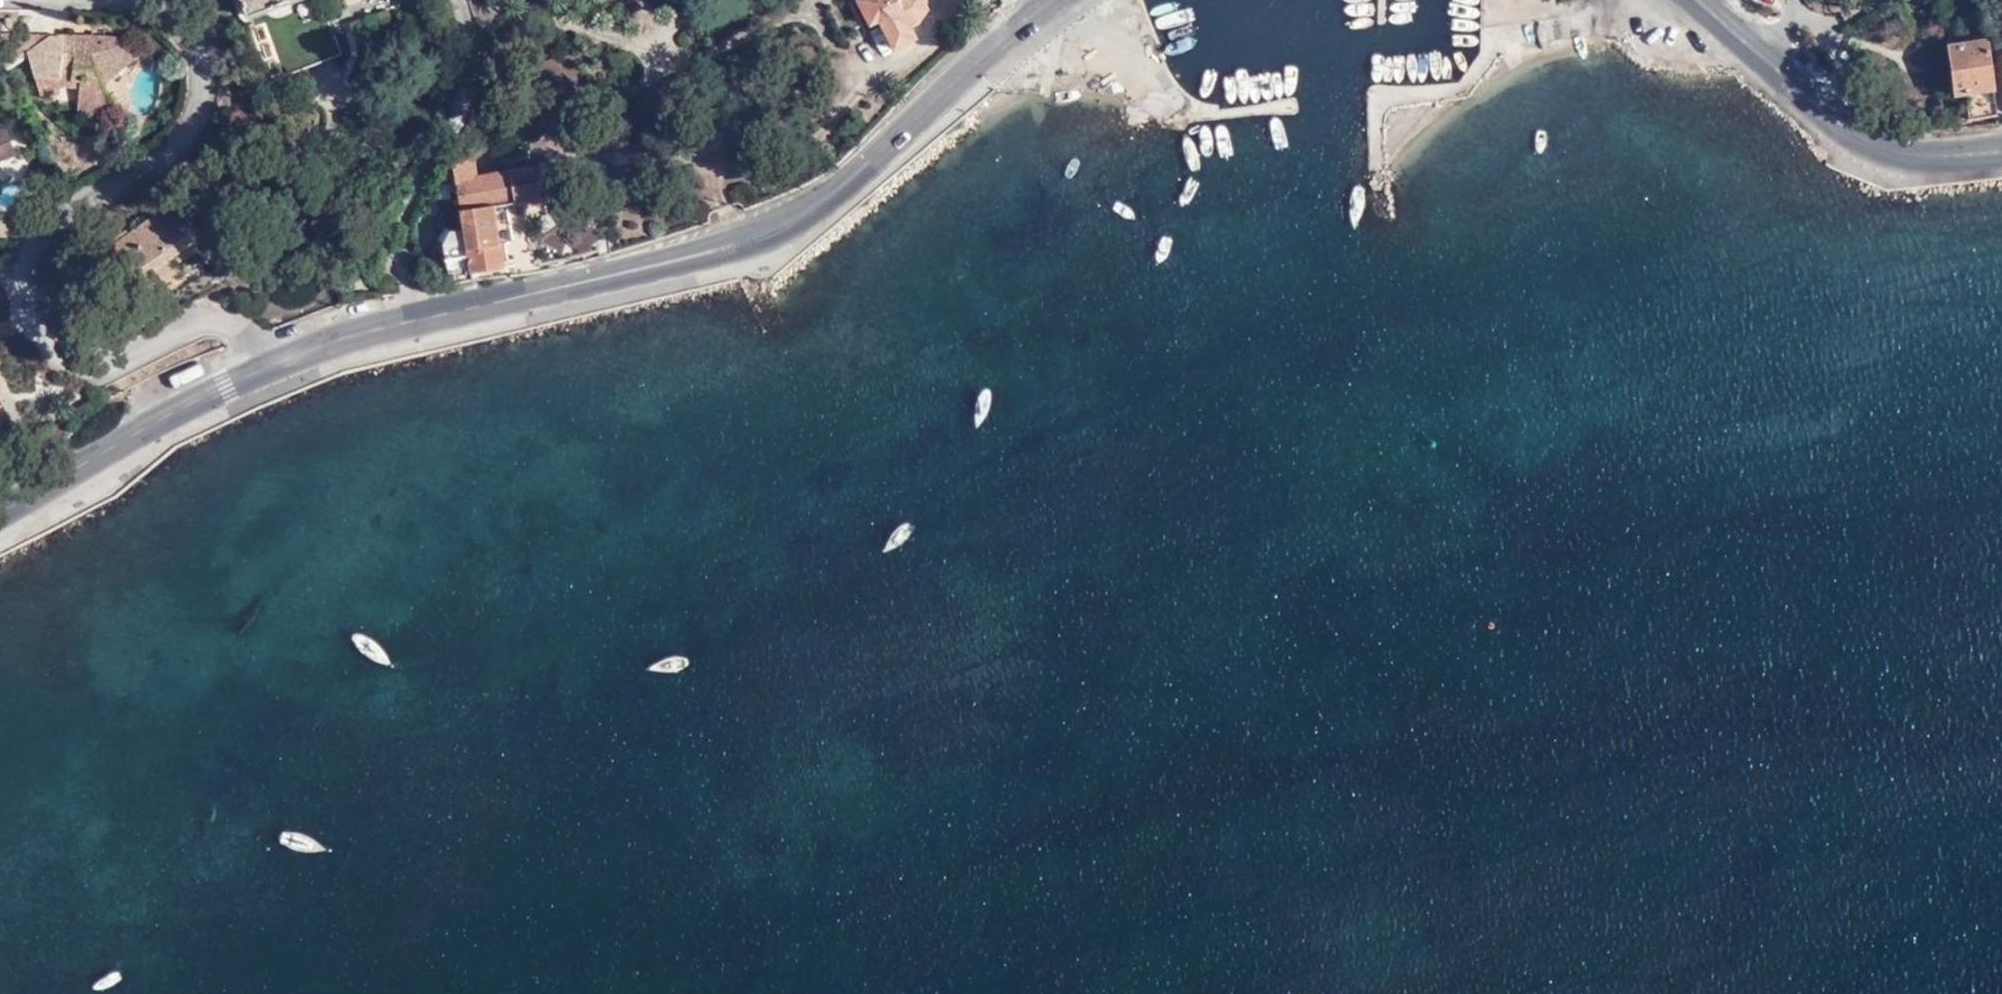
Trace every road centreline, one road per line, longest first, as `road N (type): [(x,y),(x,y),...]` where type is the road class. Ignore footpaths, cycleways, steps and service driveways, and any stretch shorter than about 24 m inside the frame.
road 1 (secondary): [(0,510),(226,383),(363,329),(601,278),(772,230),(856,176),(1048,0)]
road 2 (secondary): [(1694,0),(1875,145),(1917,157),(2001,152)]

